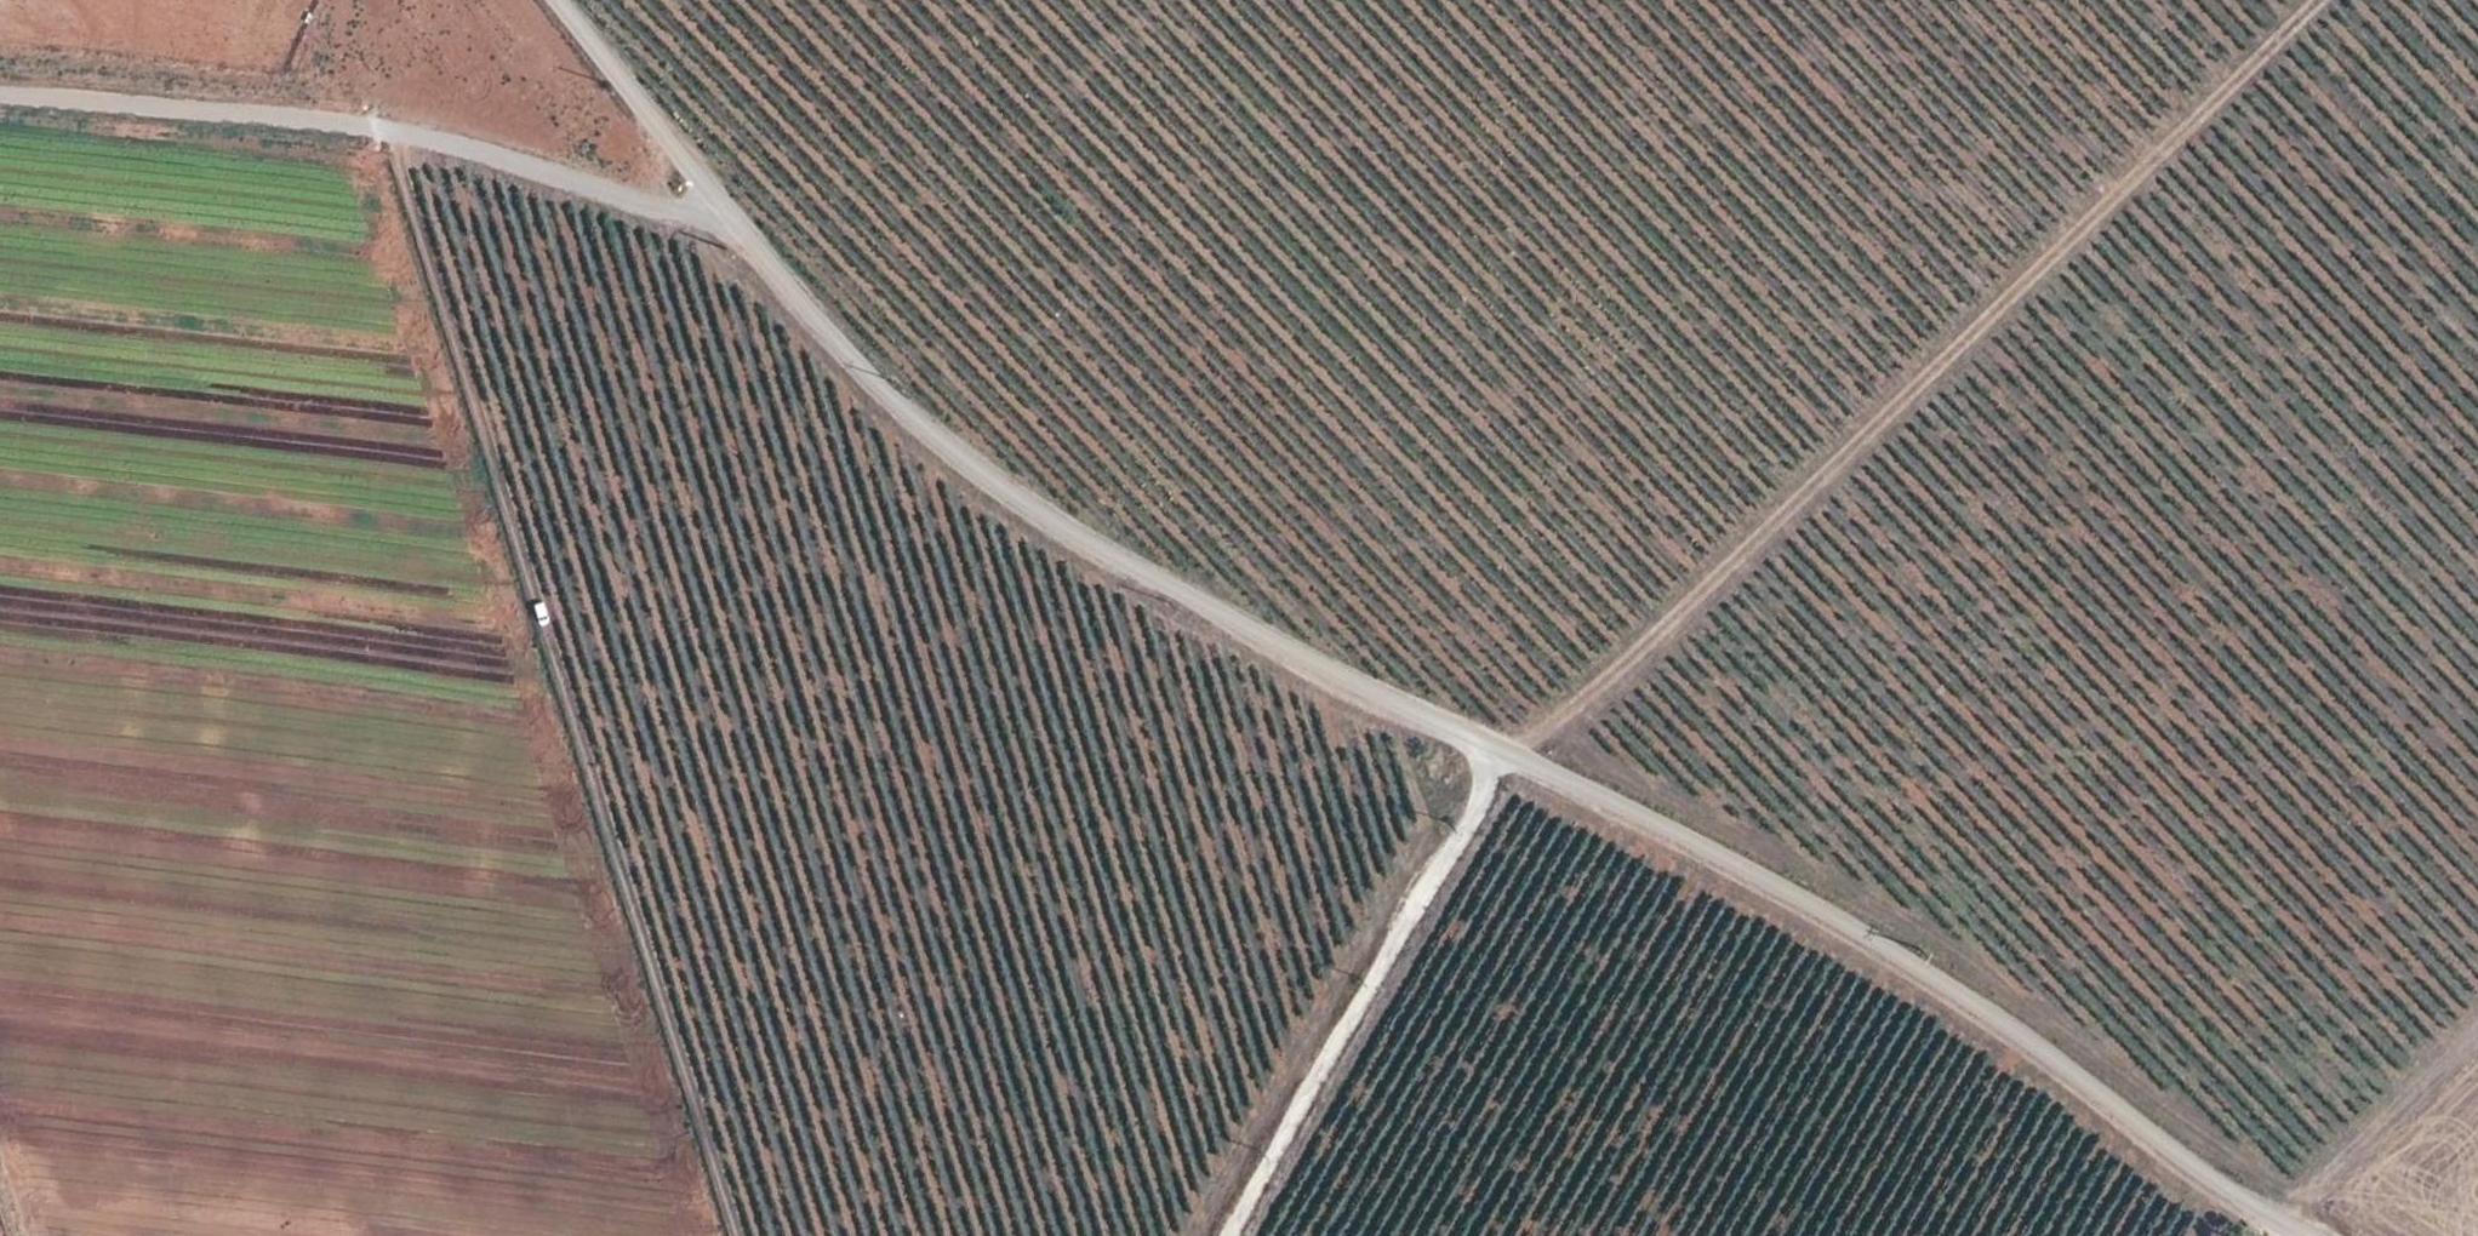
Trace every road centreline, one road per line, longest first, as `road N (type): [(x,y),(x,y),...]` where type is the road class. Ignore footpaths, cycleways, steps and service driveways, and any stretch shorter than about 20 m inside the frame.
road 1 (tertiary): [(1502,753),(1175,589),(944,443),(783,286),(715,199)]
road 2 (tertiary): [(2313,1235),(2256,1207),(1924,974),(1726,860),(1502,753)]
road 3 (unclassified): [(715,199),(685,217),(658,215),(388,125),(0,99)]
road 4 (unclassified): [(1240,1235),(1502,753)]
road 5 (tertiary): [(715,199),(555,0)]

